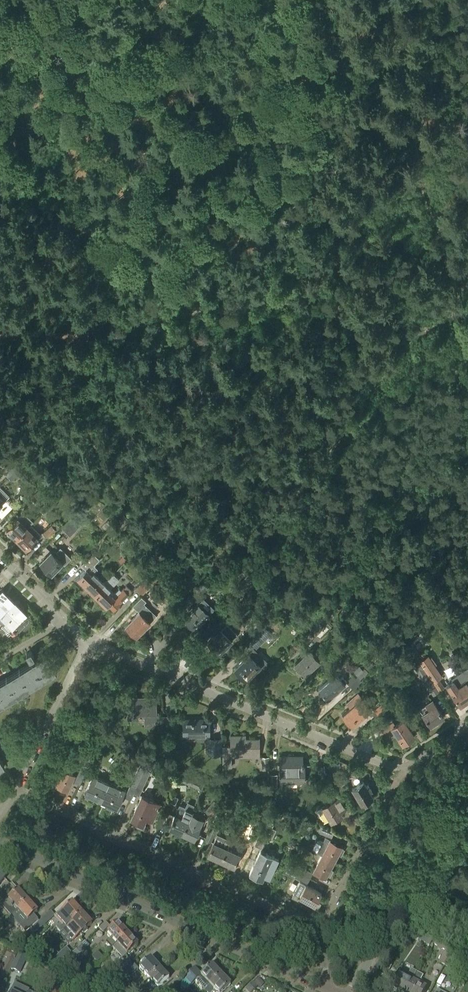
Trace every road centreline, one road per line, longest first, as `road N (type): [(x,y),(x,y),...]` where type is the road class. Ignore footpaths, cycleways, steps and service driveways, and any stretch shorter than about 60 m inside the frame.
road 1 (residential): [(329,990),(0,844)]
road 2 (residential): [(407,768),(88,644)]
road 3 (residential): [(318,929),(15,788)]
road 4 (residential): [(350,991),(467,774)]
road 5 (residential): [(318,929),(407,768)]
road 6 (residential): [(15,788),(88,644)]

